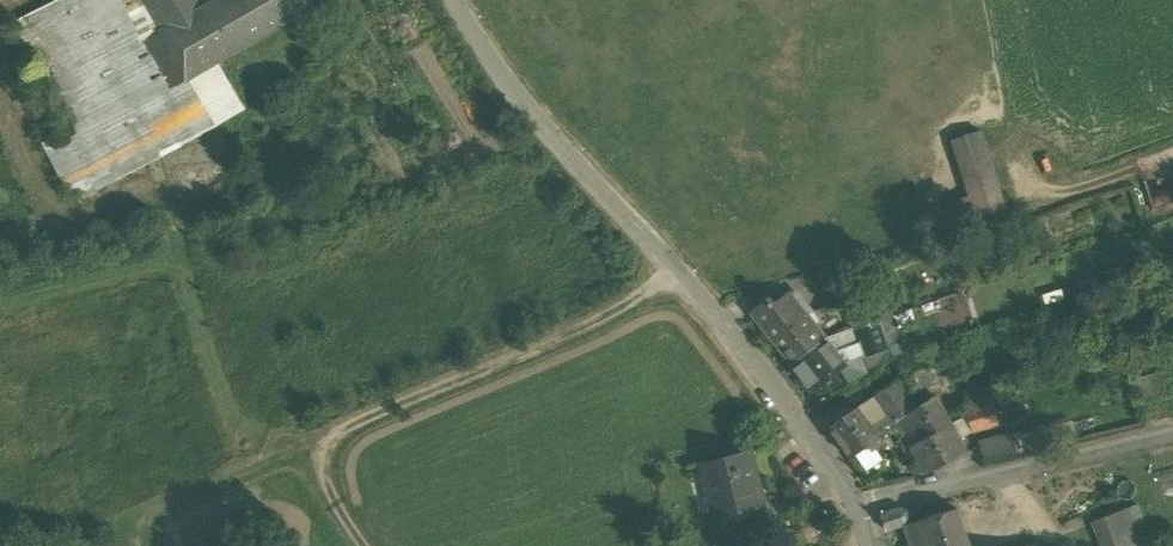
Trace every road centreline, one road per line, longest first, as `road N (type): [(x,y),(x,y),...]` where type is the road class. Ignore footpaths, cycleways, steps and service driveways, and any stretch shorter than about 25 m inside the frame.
road 1 (tertiary): [(853,503),(792,403),(533,111),(459,0)]
road 2 (track): [(124,527),(622,309),(676,276)]
road 3 (residential): [(853,503),(1172,429)]

